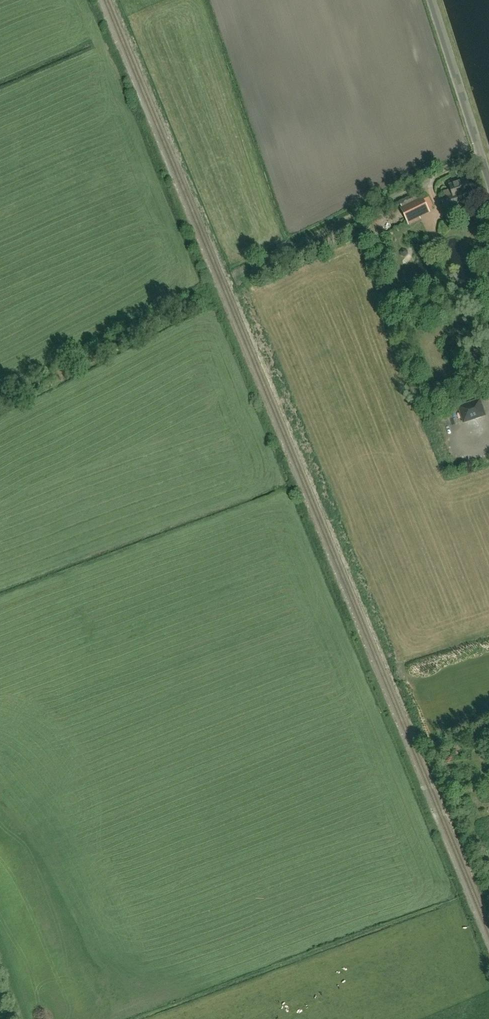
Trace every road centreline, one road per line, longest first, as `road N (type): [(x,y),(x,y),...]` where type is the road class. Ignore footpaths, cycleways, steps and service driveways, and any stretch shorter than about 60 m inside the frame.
road 1 (unclassified): [(488,180),(431,0)]

